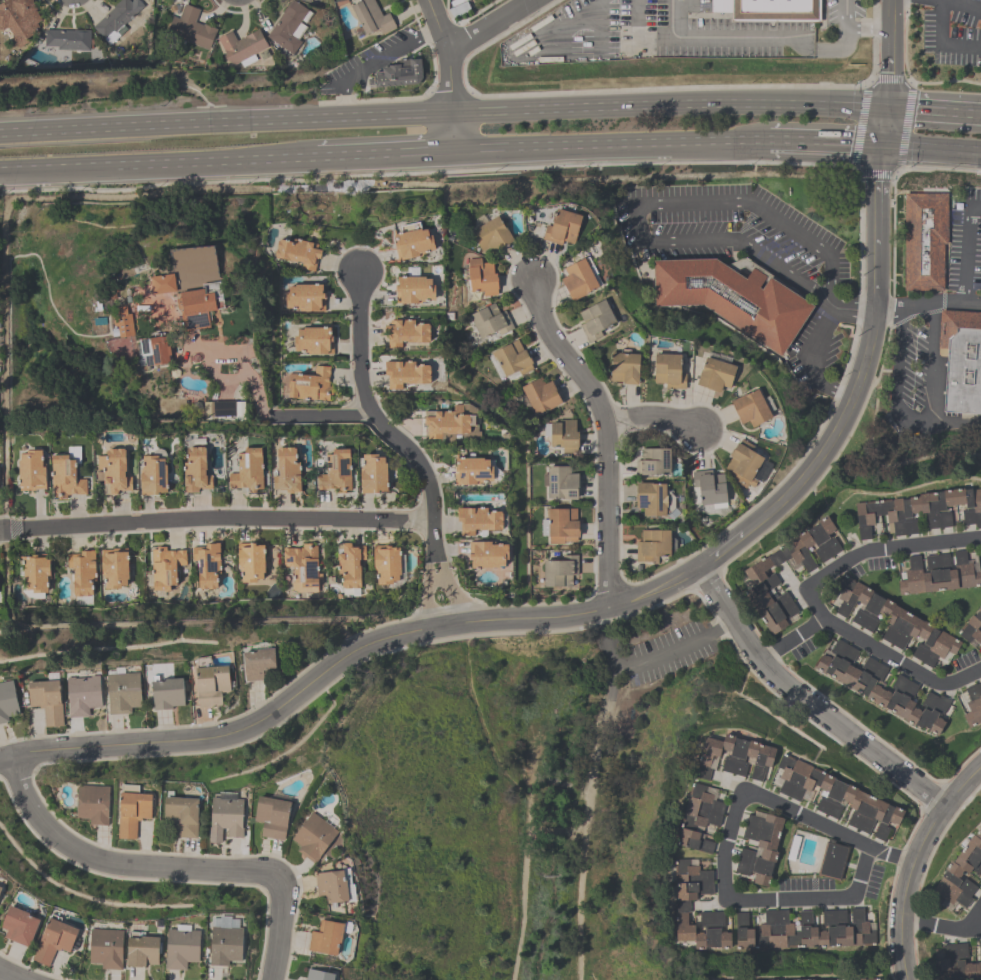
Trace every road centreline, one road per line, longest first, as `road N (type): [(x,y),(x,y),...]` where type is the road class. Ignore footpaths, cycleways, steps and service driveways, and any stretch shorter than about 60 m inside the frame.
road 1 (residential): [(892,0),(874,345),(842,428),(783,504),(660,590),(573,616),(390,637),(349,654),(243,732),(0,763)]
road 2 (primary): [(453,112),(0,133)]
road 3 (primary): [(890,105),(686,100),(453,112)]
road 4 (residential): [(847,899),(724,899),(722,854),(742,792),(863,843),(847,899)]
road 5 (residential): [(271,979),(282,893),(276,880),(251,871),(102,861),(71,848),(28,805),(12,760)]
road 6 (residential): [(33,530),(433,518)]
road 7 (residential): [(980,669),(938,683),(822,616),(804,588),(864,551),(980,537)]
road 8 (residential): [(449,627),(431,479),(366,400),(354,275)]
road 9 (residential): [(612,608),(605,420),(539,321),(531,285)]
road 10 (residential): [(698,568),(780,679),(944,803)]
road 11 (primary): [(0,167),(314,154)]
road 12 (primary): [(455,148),(769,144)]
road 13 (residential): [(980,762),(938,811),(909,870),(898,920),(906,979)]
road 14 (residential): [(453,112),(449,48),(531,0)]
road 15 (primary): [(314,154),(455,148)]

